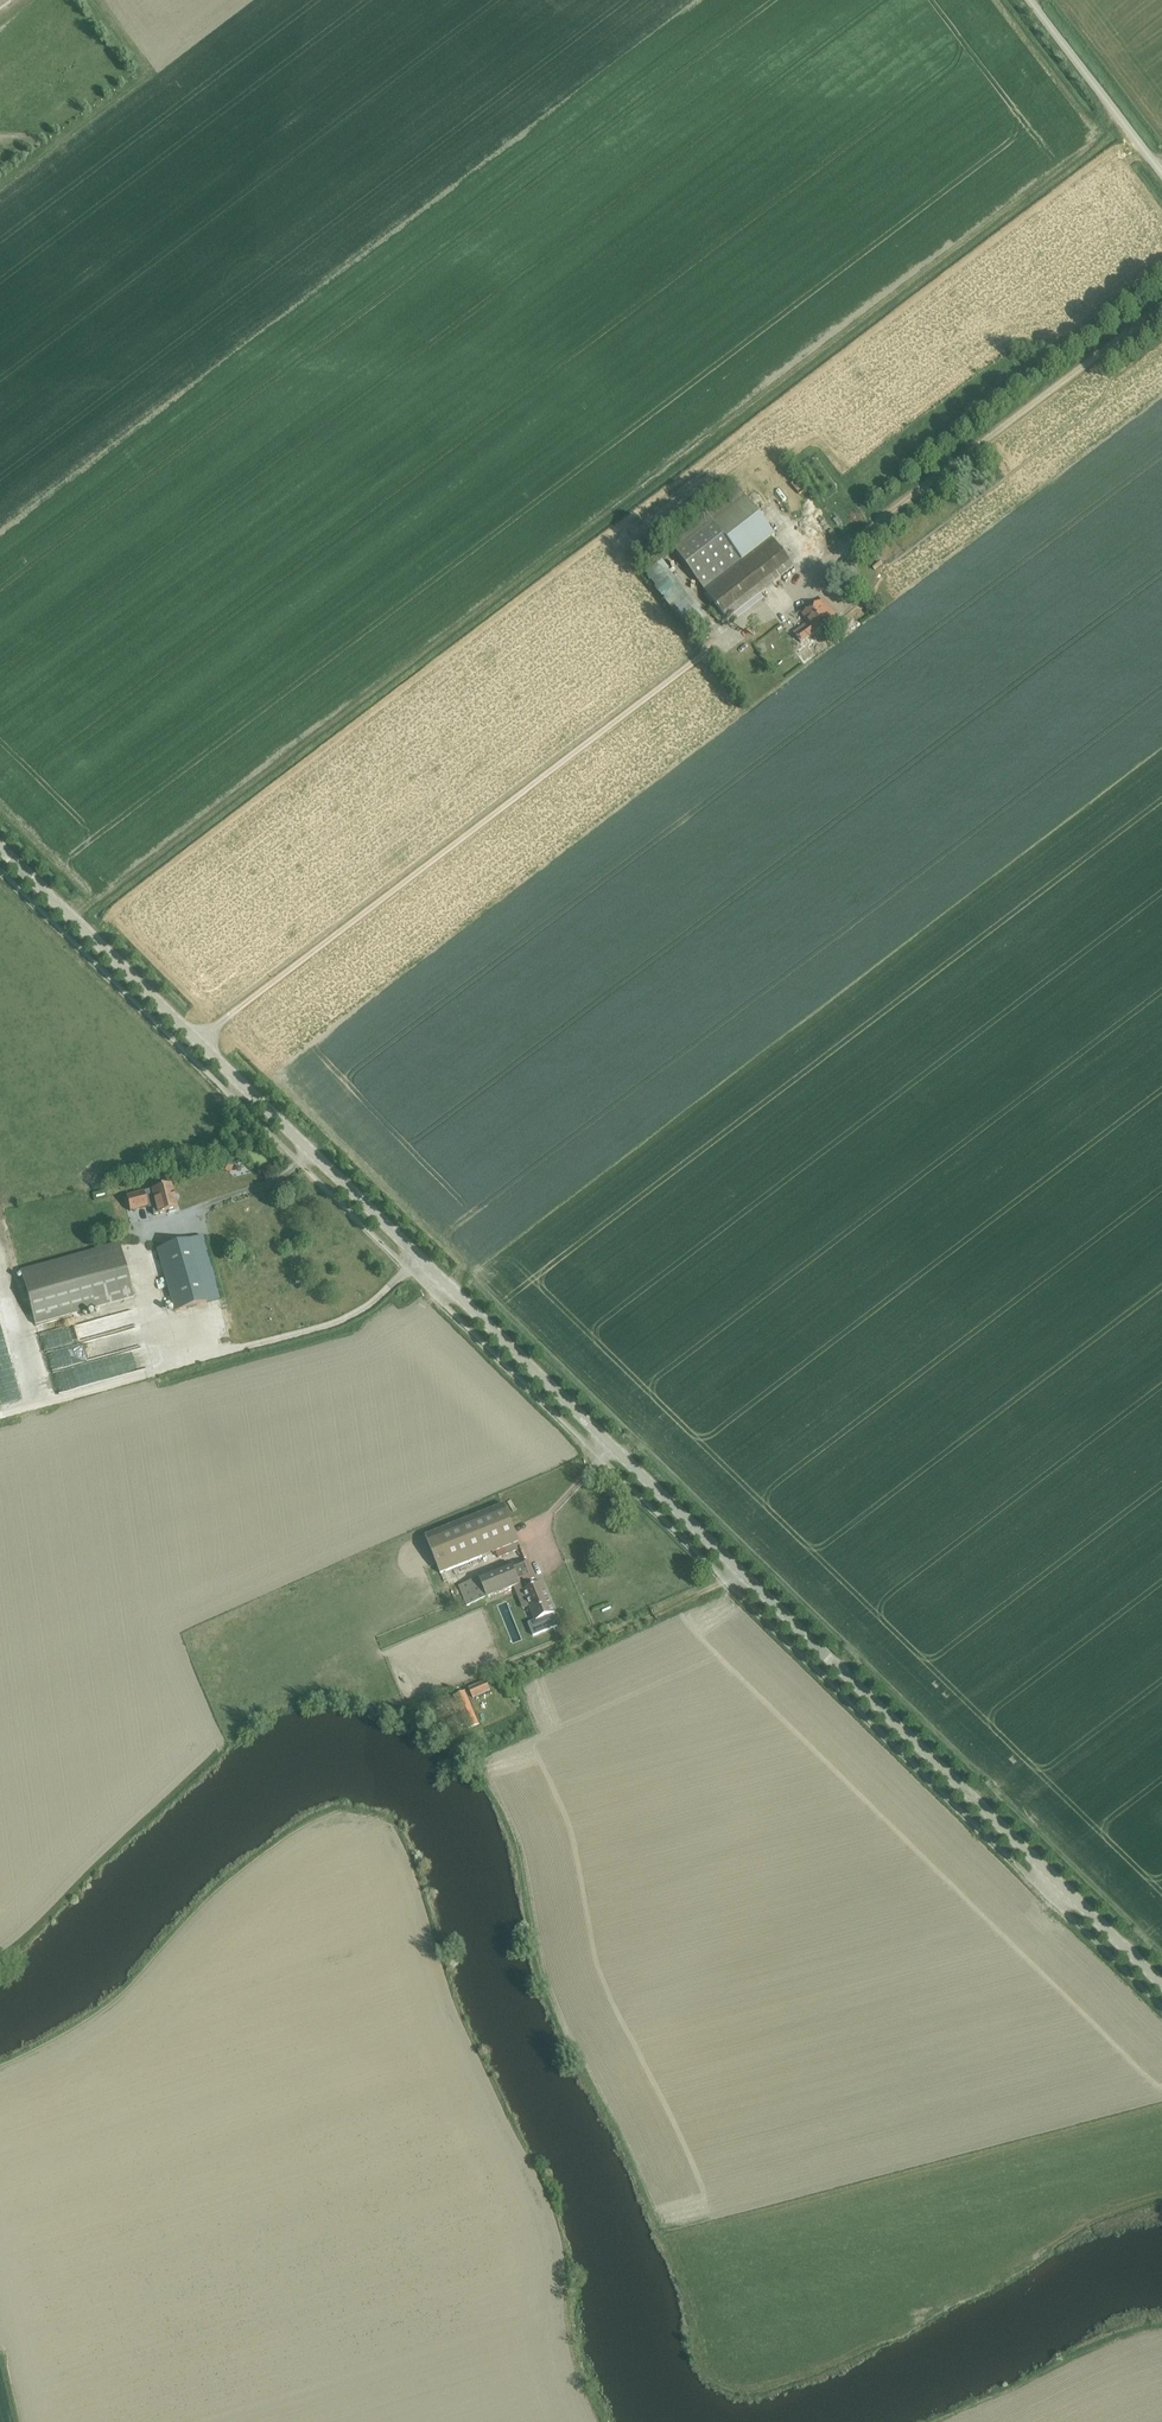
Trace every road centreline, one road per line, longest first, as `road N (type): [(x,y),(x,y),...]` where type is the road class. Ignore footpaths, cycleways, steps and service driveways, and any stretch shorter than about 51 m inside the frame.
road 1 (tertiary): [(1161,1986),(0,848)]
road 2 (unclassified): [(1161,174),(1030,0)]

